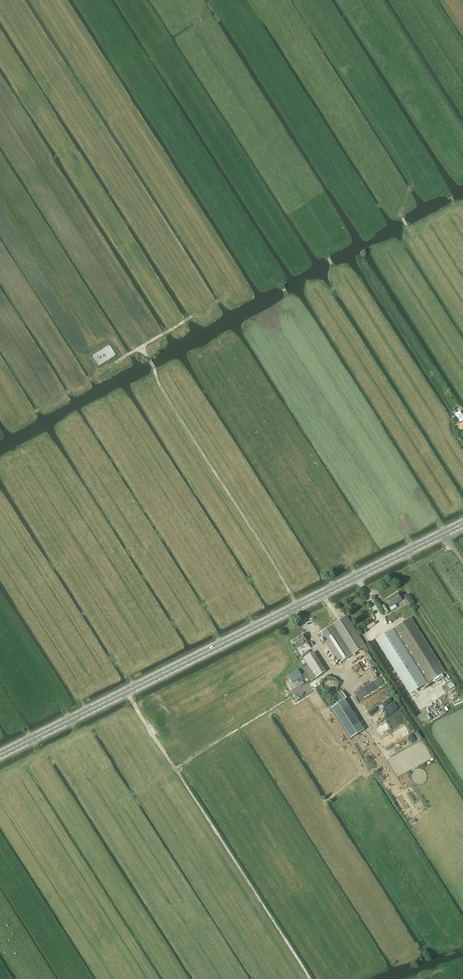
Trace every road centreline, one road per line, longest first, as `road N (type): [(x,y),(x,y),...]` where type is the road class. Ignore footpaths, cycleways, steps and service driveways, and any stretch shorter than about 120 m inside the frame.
road 1 (secondary): [(0,755),(462,524)]
road 2 (track): [(143,347),(158,386),(298,606)]
road 3 (track): [(15,400),(29,412),(143,347),(227,291),(219,278)]
road 4 (track): [(309,978),(175,769)]
road 5 (track): [(175,769),(334,670)]

